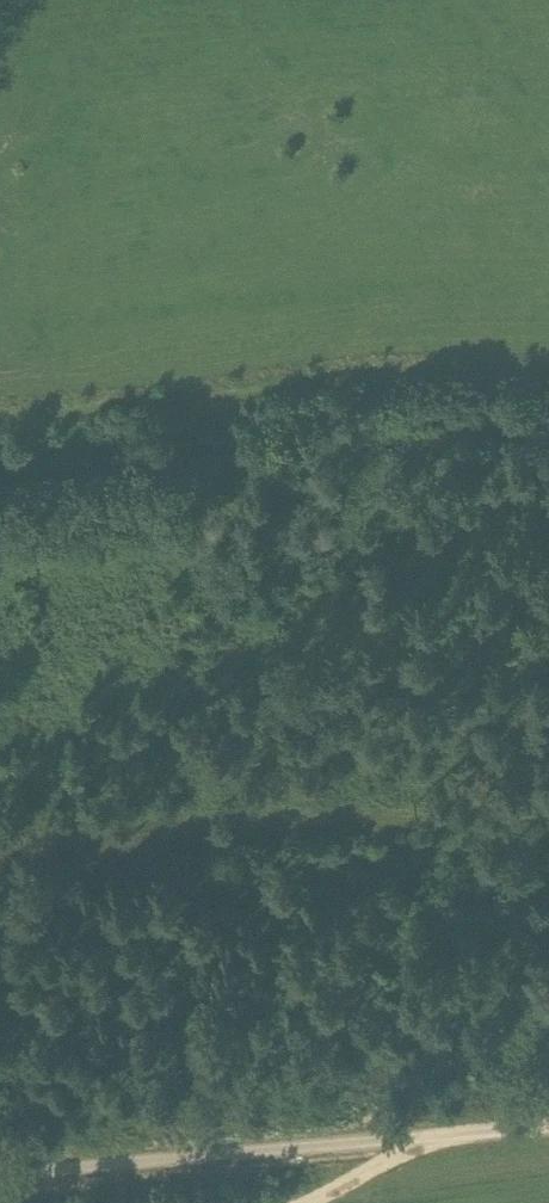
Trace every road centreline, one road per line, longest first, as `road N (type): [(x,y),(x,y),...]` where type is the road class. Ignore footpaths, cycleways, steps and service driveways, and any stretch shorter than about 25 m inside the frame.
road 1 (track): [(548,1127),(92,1163),(0,1184)]
road 2 (track): [(315,1202),(443,1135)]

